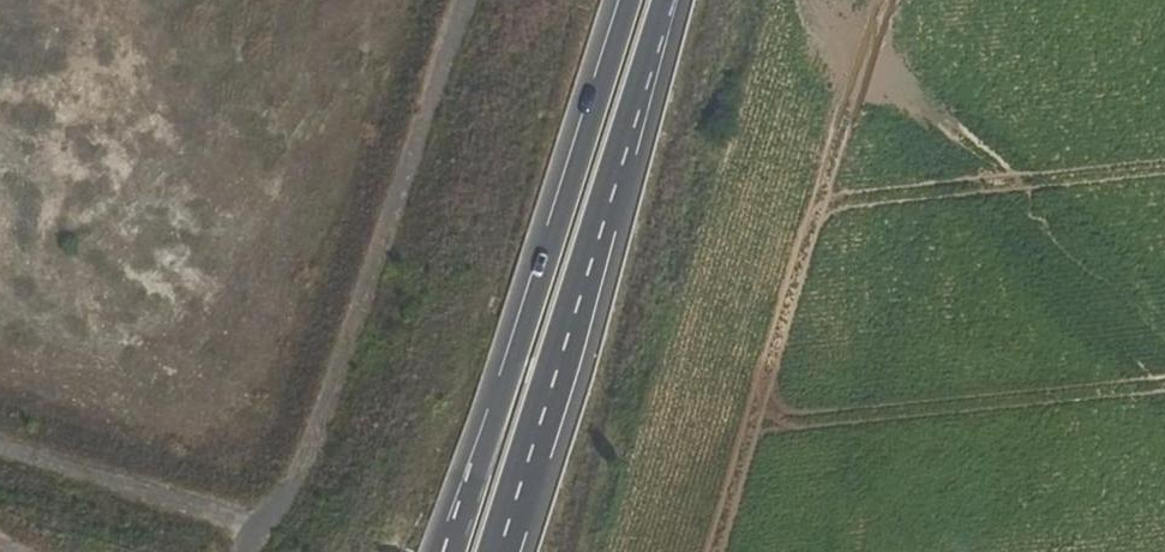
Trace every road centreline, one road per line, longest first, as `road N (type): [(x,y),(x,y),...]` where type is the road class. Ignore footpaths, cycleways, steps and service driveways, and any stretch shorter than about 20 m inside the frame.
road 1 (track): [(253,551),(331,403),(462,0)]
road 2 (motorway): [(622,0),(448,551)]
road 3 (motorway): [(498,551),(669,0)]
road 4 (track): [(0,446),(261,538)]

